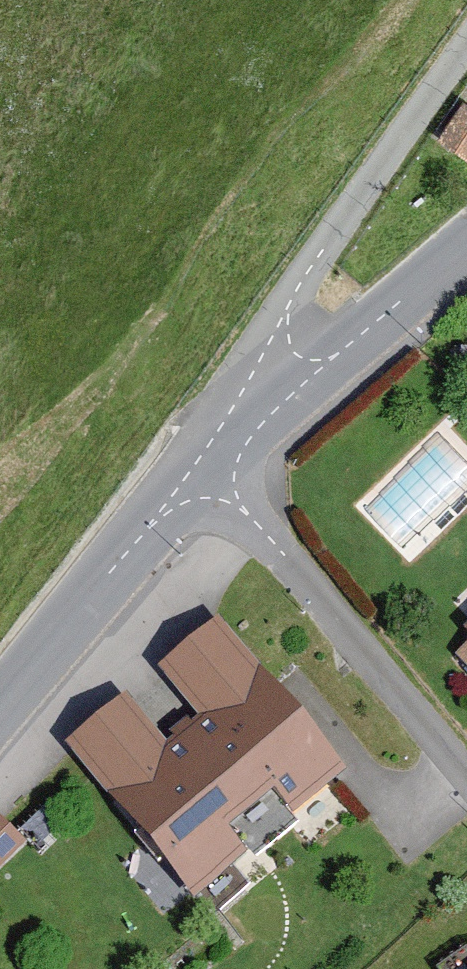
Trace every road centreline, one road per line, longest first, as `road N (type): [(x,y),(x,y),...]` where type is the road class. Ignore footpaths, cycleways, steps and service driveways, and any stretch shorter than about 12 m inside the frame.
road 1 (unclassified): [(294,395),(294,298),(466,53)]
road 2 (residential): [(217,471),(466,776)]
road 3 (tertiary): [(217,471),(0,714)]
road 4 (tertiary): [(466,250),(294,395)]

